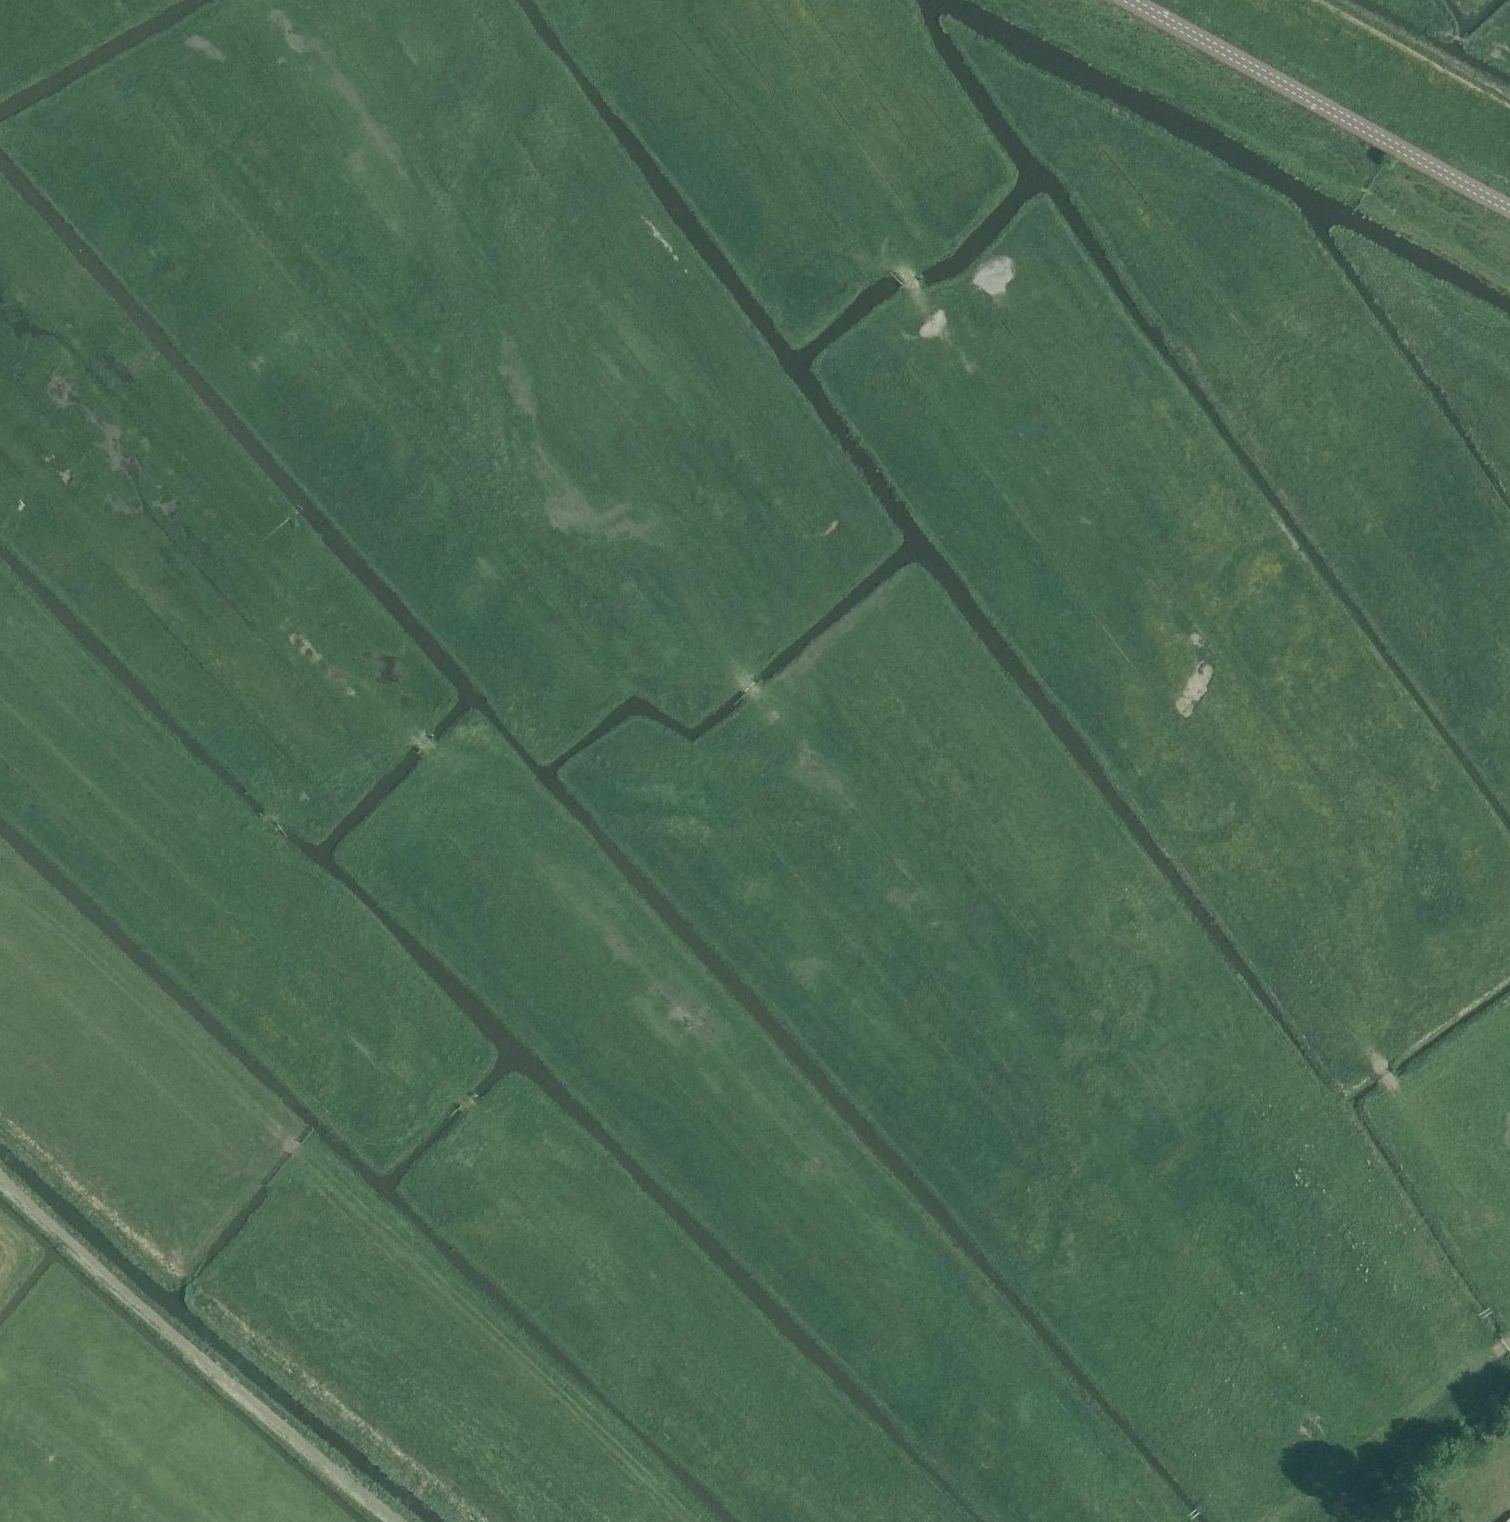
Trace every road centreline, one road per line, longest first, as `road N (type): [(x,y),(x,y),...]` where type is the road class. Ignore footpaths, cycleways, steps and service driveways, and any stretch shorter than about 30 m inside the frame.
road 1 (tertiary): [(1509,207),(1127,0)]
road 2 (track): [(1271,1521),(1509,1342)]

